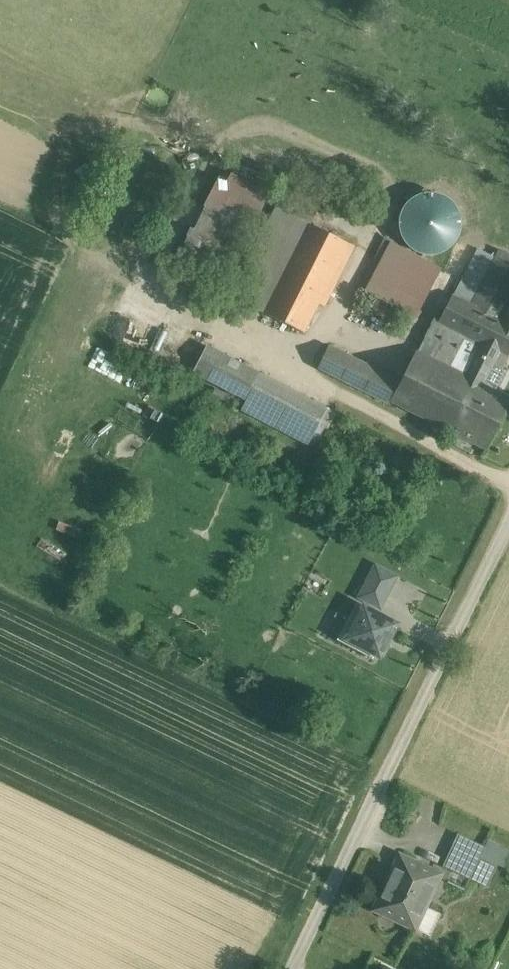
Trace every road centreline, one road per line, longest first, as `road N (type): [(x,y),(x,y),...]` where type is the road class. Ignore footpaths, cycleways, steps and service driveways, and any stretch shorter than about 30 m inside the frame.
road 1 (unclassified): [(508,529),(295,968)]

